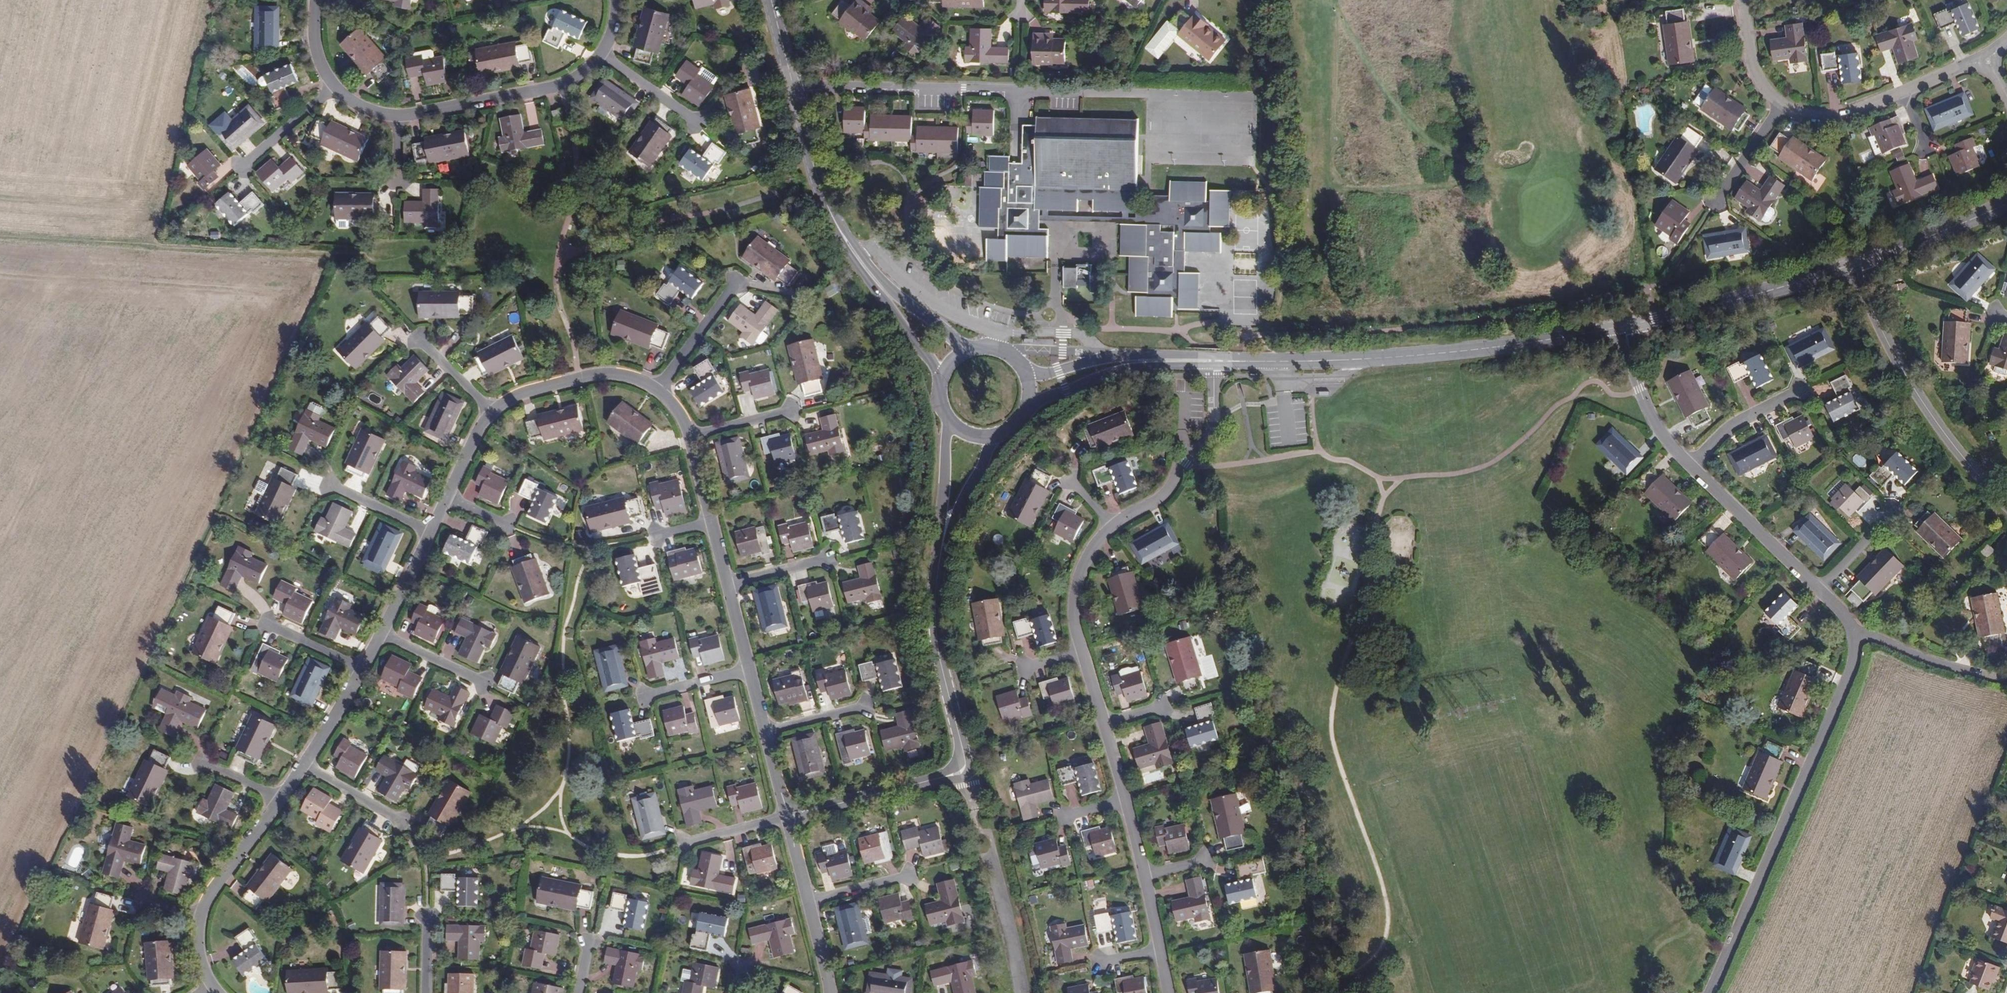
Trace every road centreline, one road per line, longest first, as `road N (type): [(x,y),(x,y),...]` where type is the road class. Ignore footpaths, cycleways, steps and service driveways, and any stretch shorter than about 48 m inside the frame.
road 1 (tertiary): [(1624,324),(1472,355),(1214,361)]
road 2 (residential): [(1709,992),(1852,660),(1847,620)]
road 3 (track): [(0,237),(356,255)]
road 4 (tertiary): [(2006,502),(1960,456),(1905,374),(1857,263)]
road 5 (residential): [(1052,91),(844,86),(794,93)]
road 6 (tertiary): [(1857,263),(1624,324)]
road 7 (tertiary): [(940,543),(932,607),(968,775)]
road 8 (residential): [(602,55),(558,87),(397,115)]
road 9 (residential): [(1214,361),(1215,436),(1151,502),(1110,524)]
road 10 (residential): [(789,815),(968,775)]
road 11 (tertiary): [(794,93),(821,193),(860,261)]
road 12 (residential): [(1822,590),(1694,468)]
road 13 (residential): [(658,390),(601,373),(511,397),(493,411)]
road 14 (residential): [(1847,620),(1907,653),(2006,683)]
road 15 (residential): [(1694,468),(1647,408),(1624,324)]
road 16 (tertiary): [(2006,203),(1857,263)]
road 17 (residential): [(283,799),(202,915)]
road 18 (tertiary): [(860,261),(940,376)]
road 19 (tertiary): [(969,349),(860,261)]
road 20 (residential): [(1110,524),(1077,576),(1072,607),(1084,651)]
road 21 (residential): [(1805,391),(1739,424),(1694,468)]
road 22 (residential): [(658,390),(740,286)]
road 23 (tertiary): [(1029,407),(1145,361)]
road 24 (residential): [(1790,105),(1814,118),(1871,111),(1907,96)]
road 25 (residential): [(1790,105),(1720,206)]
road 26 (tertiary): [(940,543),(1002,437)]
road 27 (residential): [(242,166),(333,85)]

